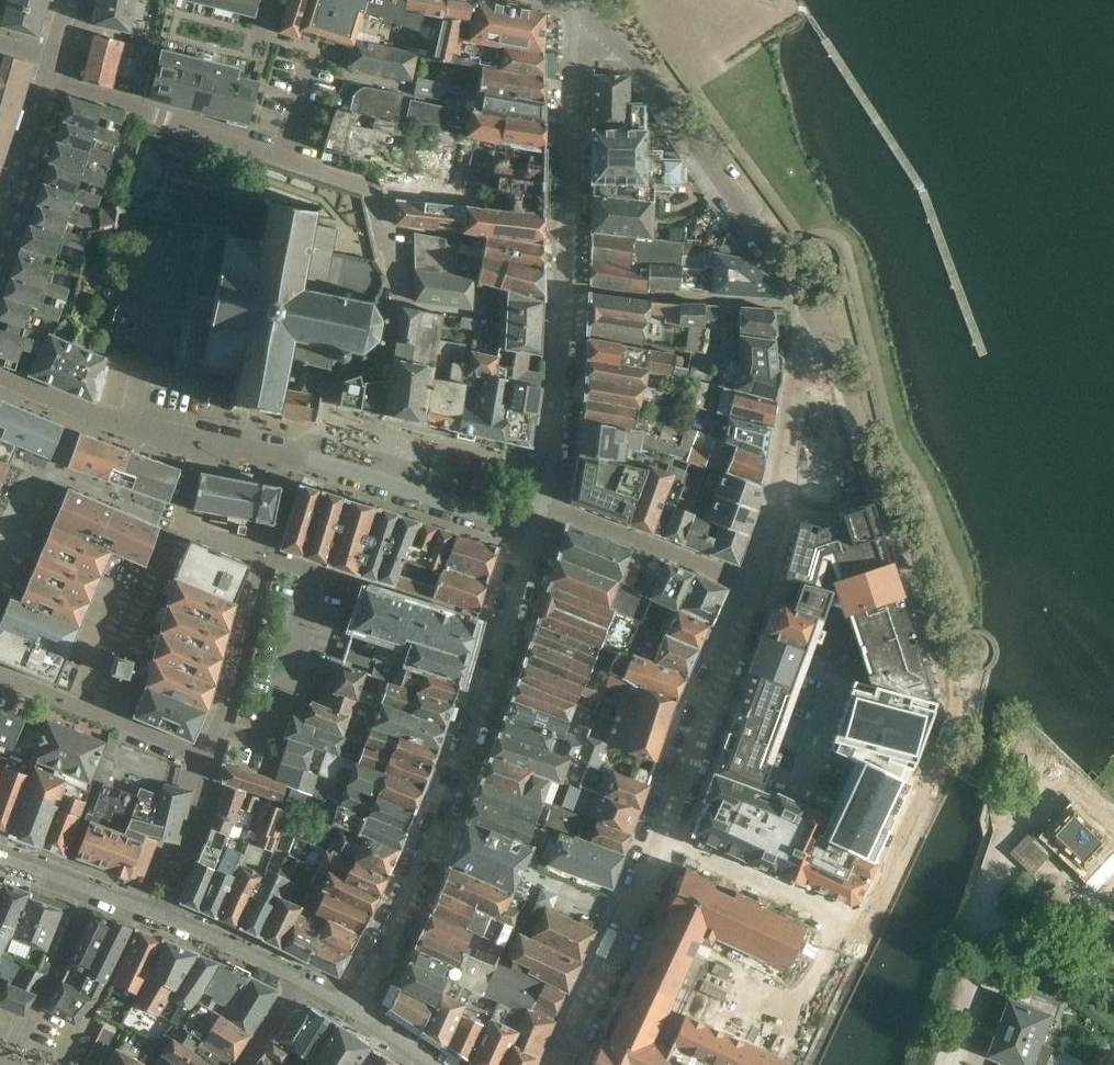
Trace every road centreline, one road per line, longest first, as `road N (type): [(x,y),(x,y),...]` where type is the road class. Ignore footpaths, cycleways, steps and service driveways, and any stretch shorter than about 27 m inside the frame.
road 1 (residential): [(805,1064),(966,711),(826,335)]
road 2 (residential): [(564,1064),(741,640),(759,577)]
road 3 (residential): [(352,1005),(428,847),(534,529)]
road 4 (residential): [(542,499),(564,329),(570,2)]
road 5 (residential): [(395,280),(373,187),(282,163),(59,81)]
road 6 (residential): [(826,335),(641,67),(570,2)]
road 7 (residential): [(304,461),(103,424),(0,386)]
road 8 (residential): [(268,557),(316,571),(269,739),(222,729)]
road 9 (residential): [(759,577),(787,478),(803,367),(826,335)]
road 10 (residential): [(949,1064),(999,934),(1059,924),(1105,949)]
road 11 (residential): [(534,529),(304,461)]
road 12 (residential): [(542,499),(759,577)]
road 13 (residential): [(0,683),(213,762)]
road 14 (residential): [(89,885),(10,1064)]
road 15 (residential): [(268,557),(222,729)]
road 16 (residential): [(0,240),(59,81)]
road 17 (residential): [(213,762),(160,914)]
road 18 (unclassified): [(160,914),(302,976)]

